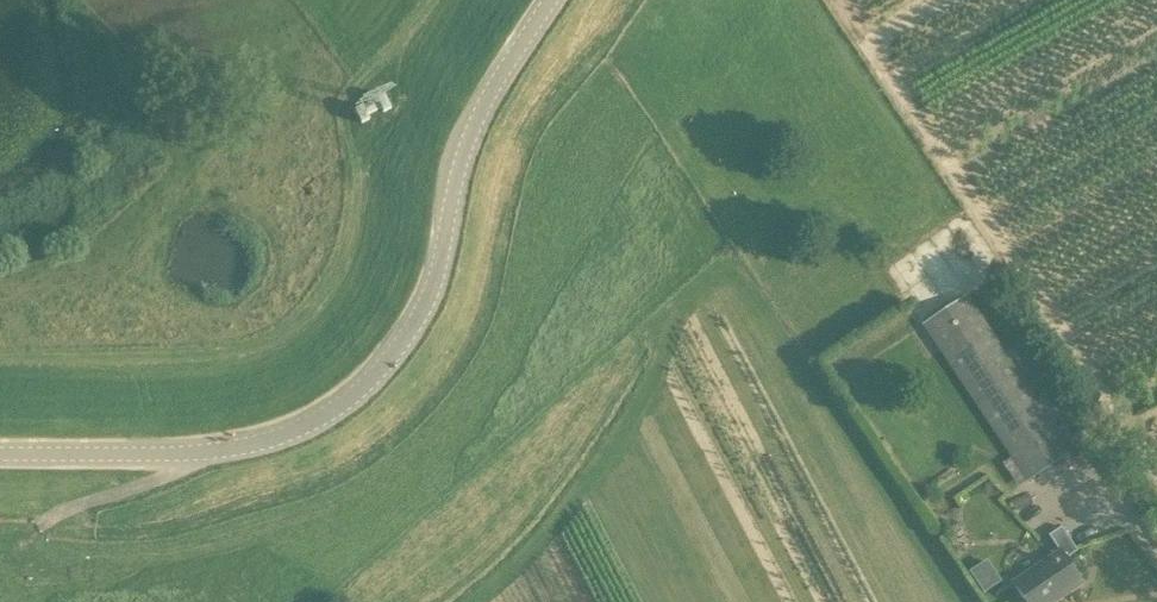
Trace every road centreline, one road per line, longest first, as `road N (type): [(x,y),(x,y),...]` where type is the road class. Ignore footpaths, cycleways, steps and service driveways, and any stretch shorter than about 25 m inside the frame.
road 1 (tertiary): [(0,453),(193,453),(253,444),(324,420),(382,377),(422,324),(482,115),(556,0)]
road 2 (track): [(193,453),(170,480),(65,512),(38,531)]

